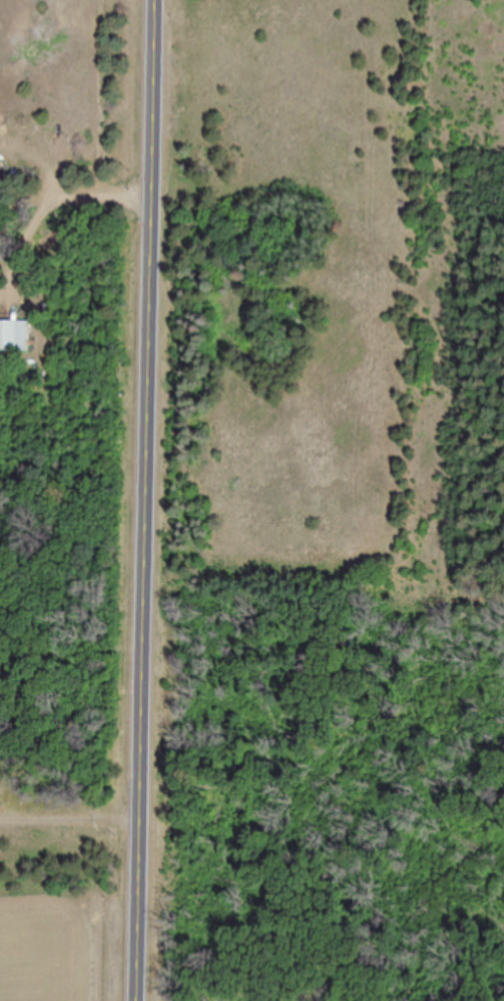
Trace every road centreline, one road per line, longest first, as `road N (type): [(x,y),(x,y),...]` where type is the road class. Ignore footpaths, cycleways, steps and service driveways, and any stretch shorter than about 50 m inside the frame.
road 1 (tertiary): [(135,1000),(156,0)]

